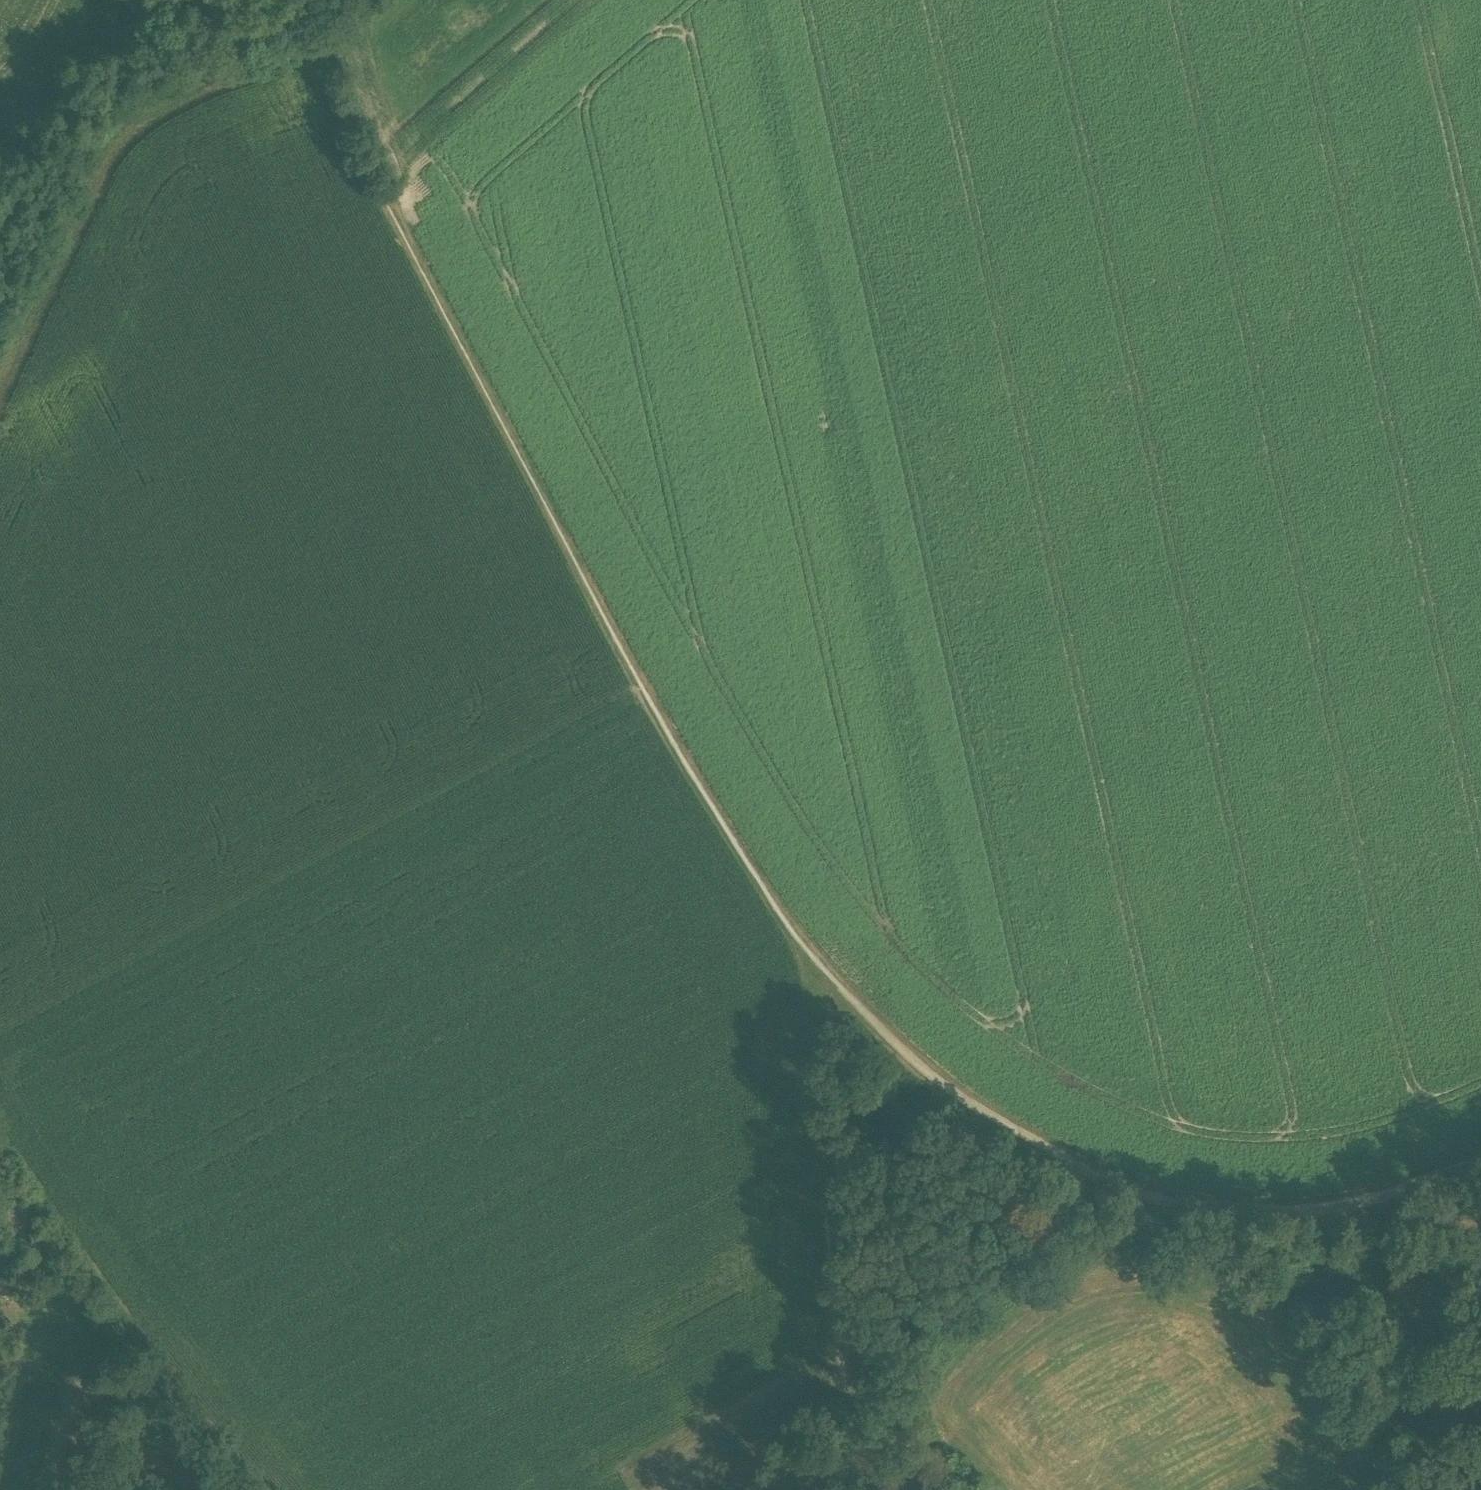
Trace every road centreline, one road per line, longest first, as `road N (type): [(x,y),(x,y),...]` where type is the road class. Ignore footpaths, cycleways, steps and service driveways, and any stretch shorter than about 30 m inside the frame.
road 1 (track): [(1480,1174),(1334,1216),(1133,1197),(1002,1213),(885,1261),(836,1322),(867,1489)]
road 2 (track): [(247,1489),(0,1211)]

